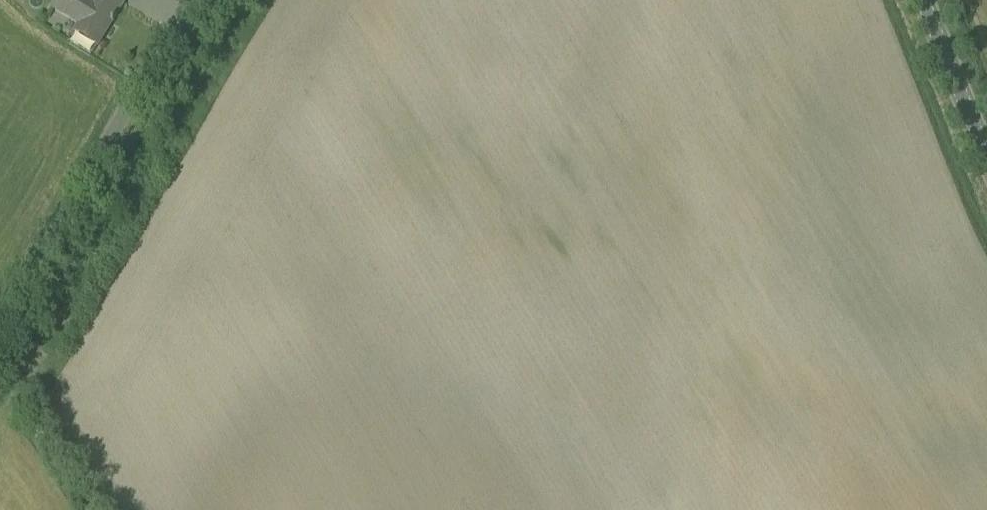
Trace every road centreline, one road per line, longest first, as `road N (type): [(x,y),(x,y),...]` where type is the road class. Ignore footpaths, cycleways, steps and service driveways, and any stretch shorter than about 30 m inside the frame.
road 1 (unclassified): [(0,342),(196,0)]
road 2 (tertiary): [(986,159),(922,0)]

